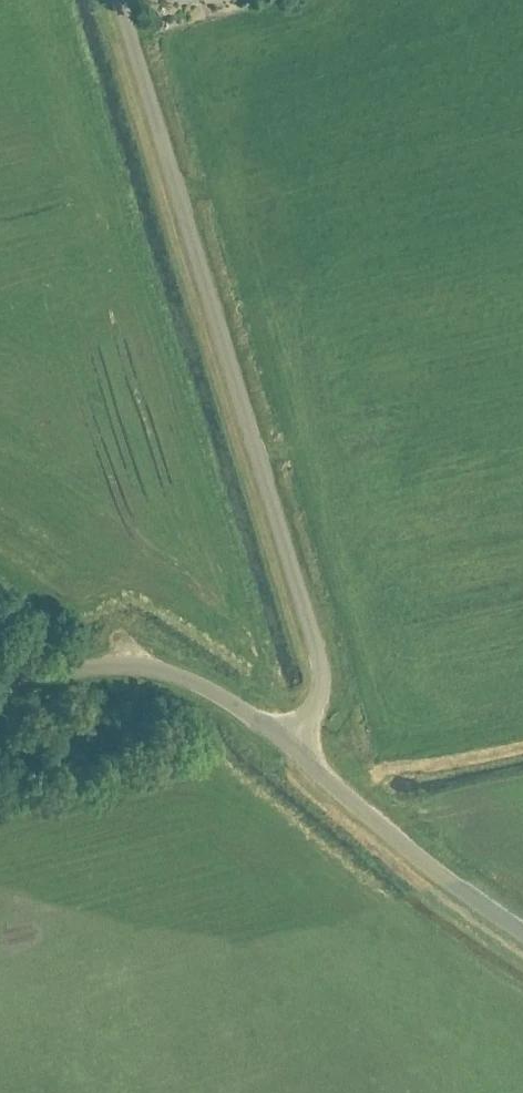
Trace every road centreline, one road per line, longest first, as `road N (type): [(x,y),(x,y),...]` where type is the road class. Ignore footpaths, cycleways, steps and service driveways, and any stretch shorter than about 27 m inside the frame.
road 1 (unclassified): [(289,745),(317,702),(321,660),(120,0)]
road 2 (unclassified): [(0,702),(107,664),(137,666),(216,692),(289,745)]
road 3 (unclassified): [(522,936),(398,844),(289,745)]

